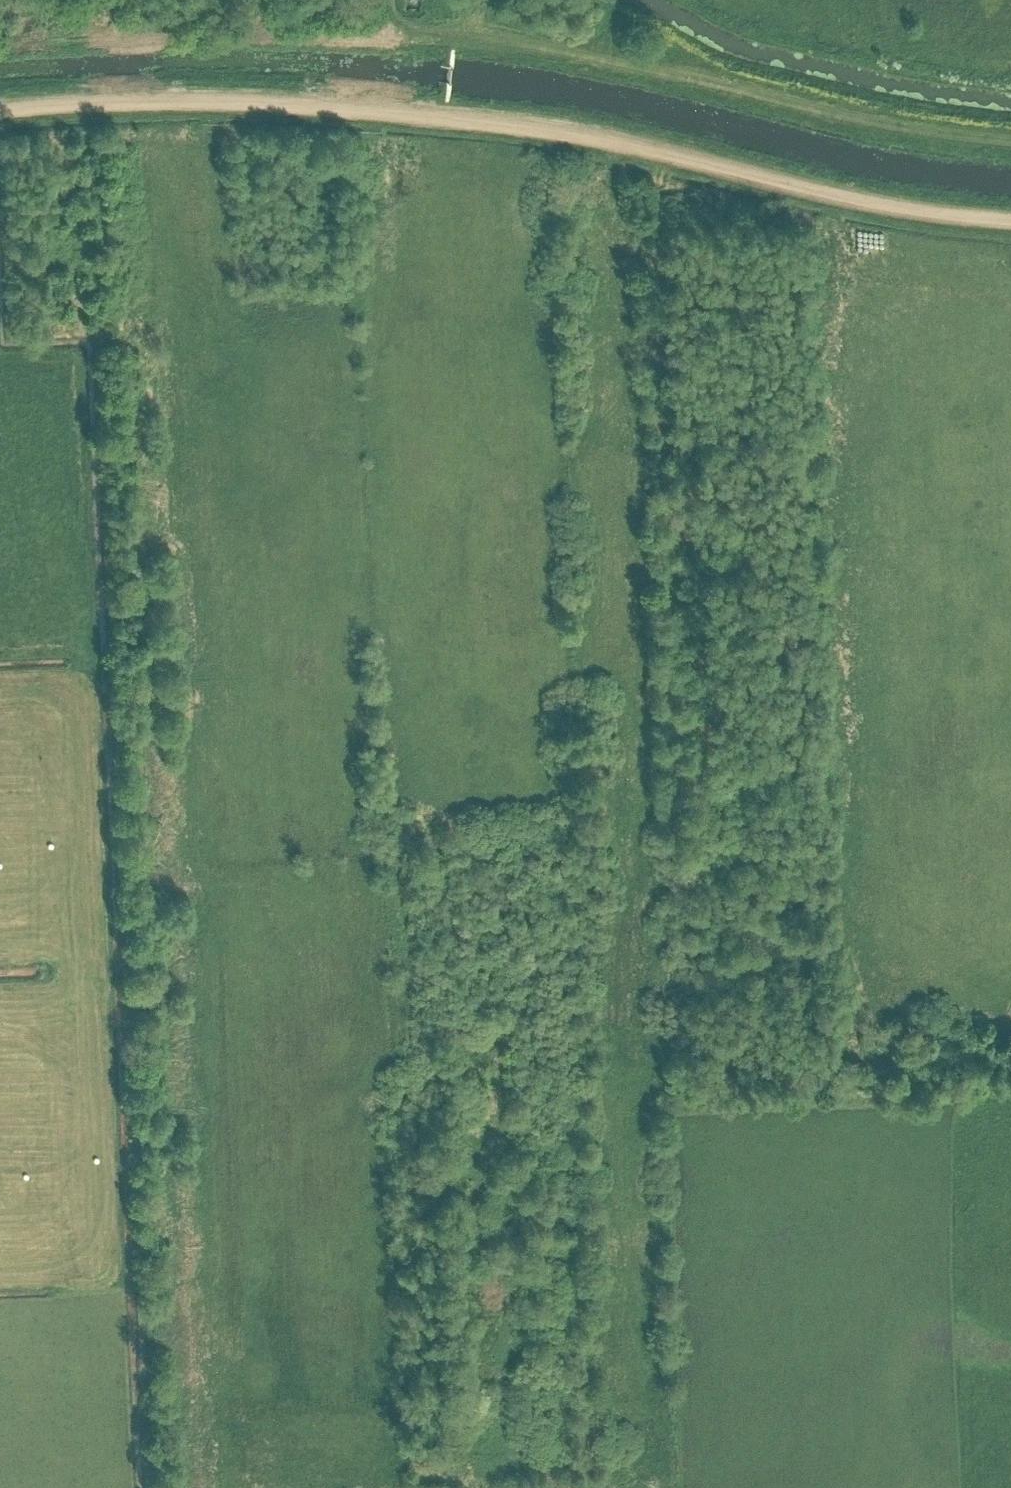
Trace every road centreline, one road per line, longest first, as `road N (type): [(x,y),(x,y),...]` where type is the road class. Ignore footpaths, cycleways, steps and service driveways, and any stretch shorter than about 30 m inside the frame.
road 1 (track): [(0,109),(241,99),(357,104),(609,137),(850,198),(1010,217)]
road 2 (track): [(468,38),(612,59),(894,125),(1010,138)]

